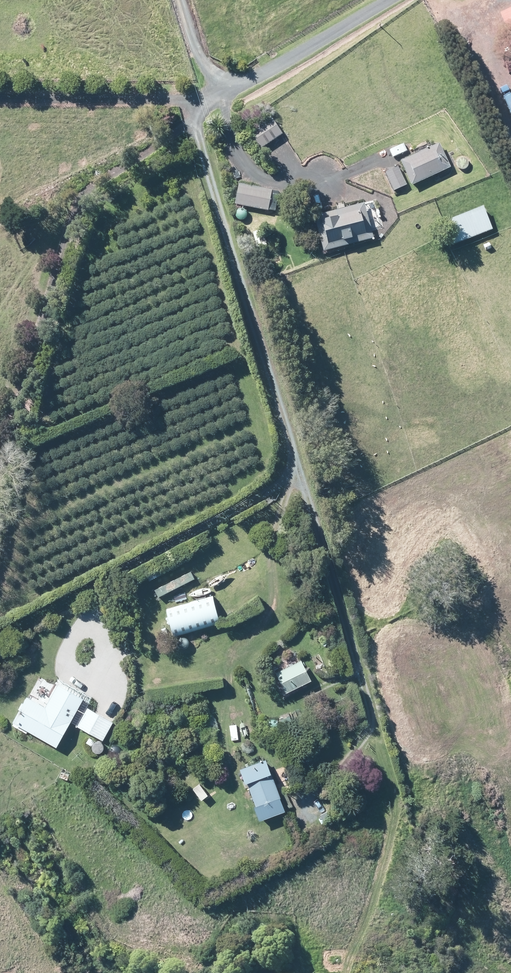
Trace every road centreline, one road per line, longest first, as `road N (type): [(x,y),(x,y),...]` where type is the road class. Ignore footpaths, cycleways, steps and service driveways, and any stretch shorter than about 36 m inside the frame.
road 1 (unclassified): [(292,465),(195,99)]
road 2 (unclassified): [(0,100),(195,99)]
road 3 (unclassified): [(232,78),(371,0)]

